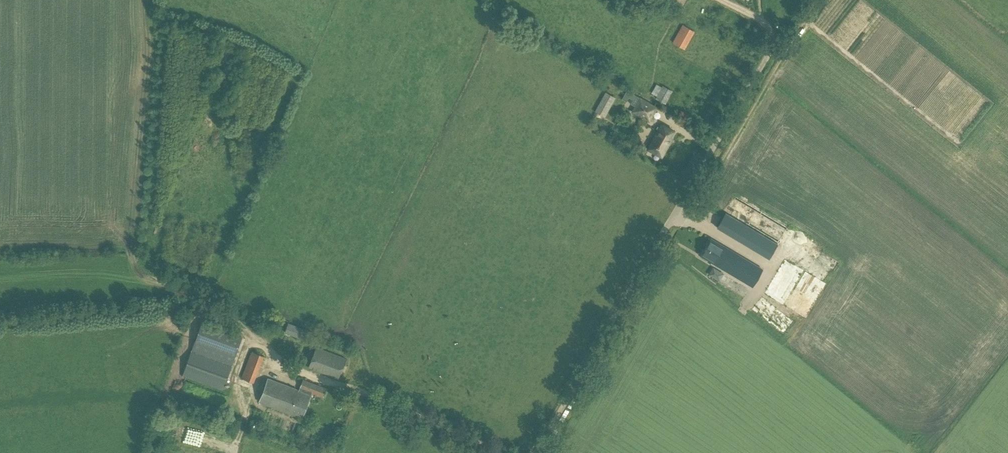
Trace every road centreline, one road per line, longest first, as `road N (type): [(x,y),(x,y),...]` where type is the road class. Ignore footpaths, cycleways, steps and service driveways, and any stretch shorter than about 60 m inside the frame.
road 1 (unclassified): [(535,452),(777,48),(764,22),(722,0)]

